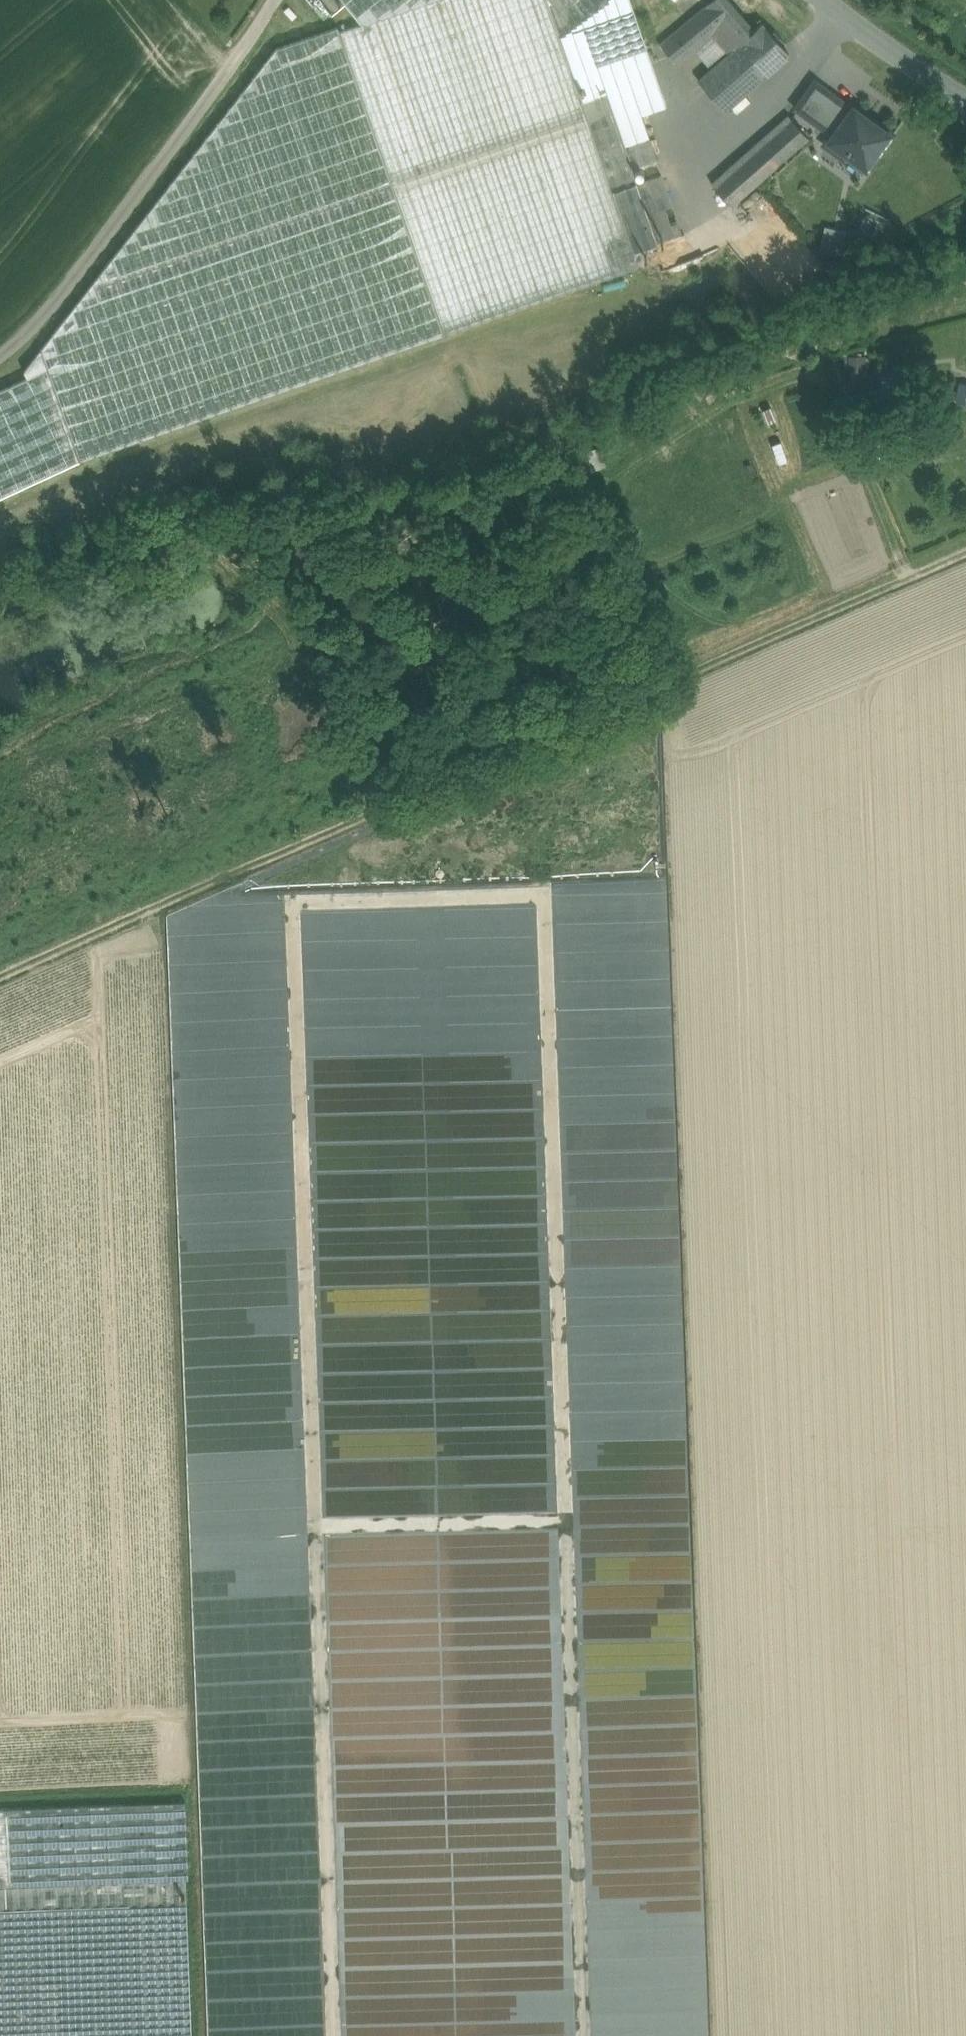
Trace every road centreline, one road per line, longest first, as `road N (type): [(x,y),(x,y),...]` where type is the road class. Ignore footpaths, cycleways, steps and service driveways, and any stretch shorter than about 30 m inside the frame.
road 1 (track): [(965,560),(0,977)]
road 2 (unclassified): [(0,354),(31,338),(272,0)]
road 3 (unclassified): [(837,0),(965,96)]

